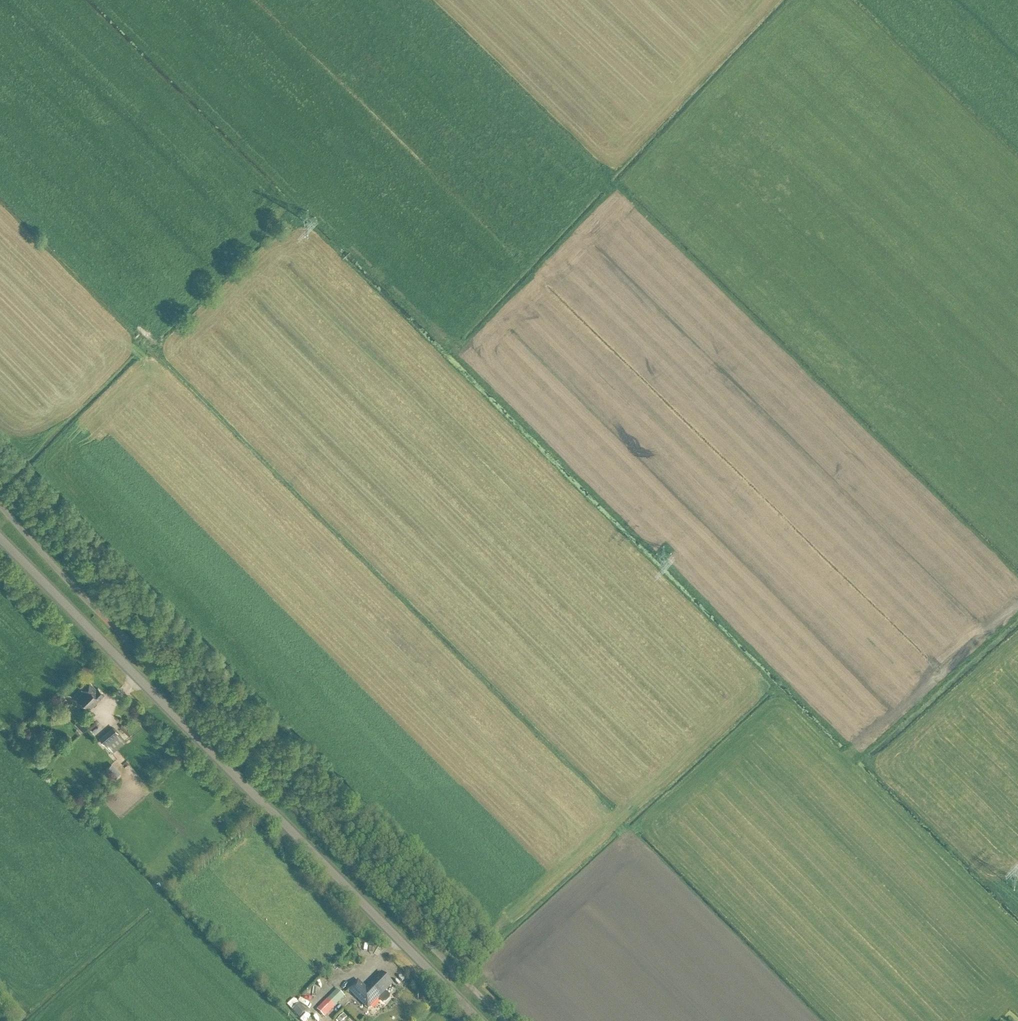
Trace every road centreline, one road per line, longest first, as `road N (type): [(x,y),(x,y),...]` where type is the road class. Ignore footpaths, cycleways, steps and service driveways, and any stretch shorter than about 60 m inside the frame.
road 1 (tertiary): [(479,1020),(0,535)]
road 2 (track): [(1017,607),(847,759)]

